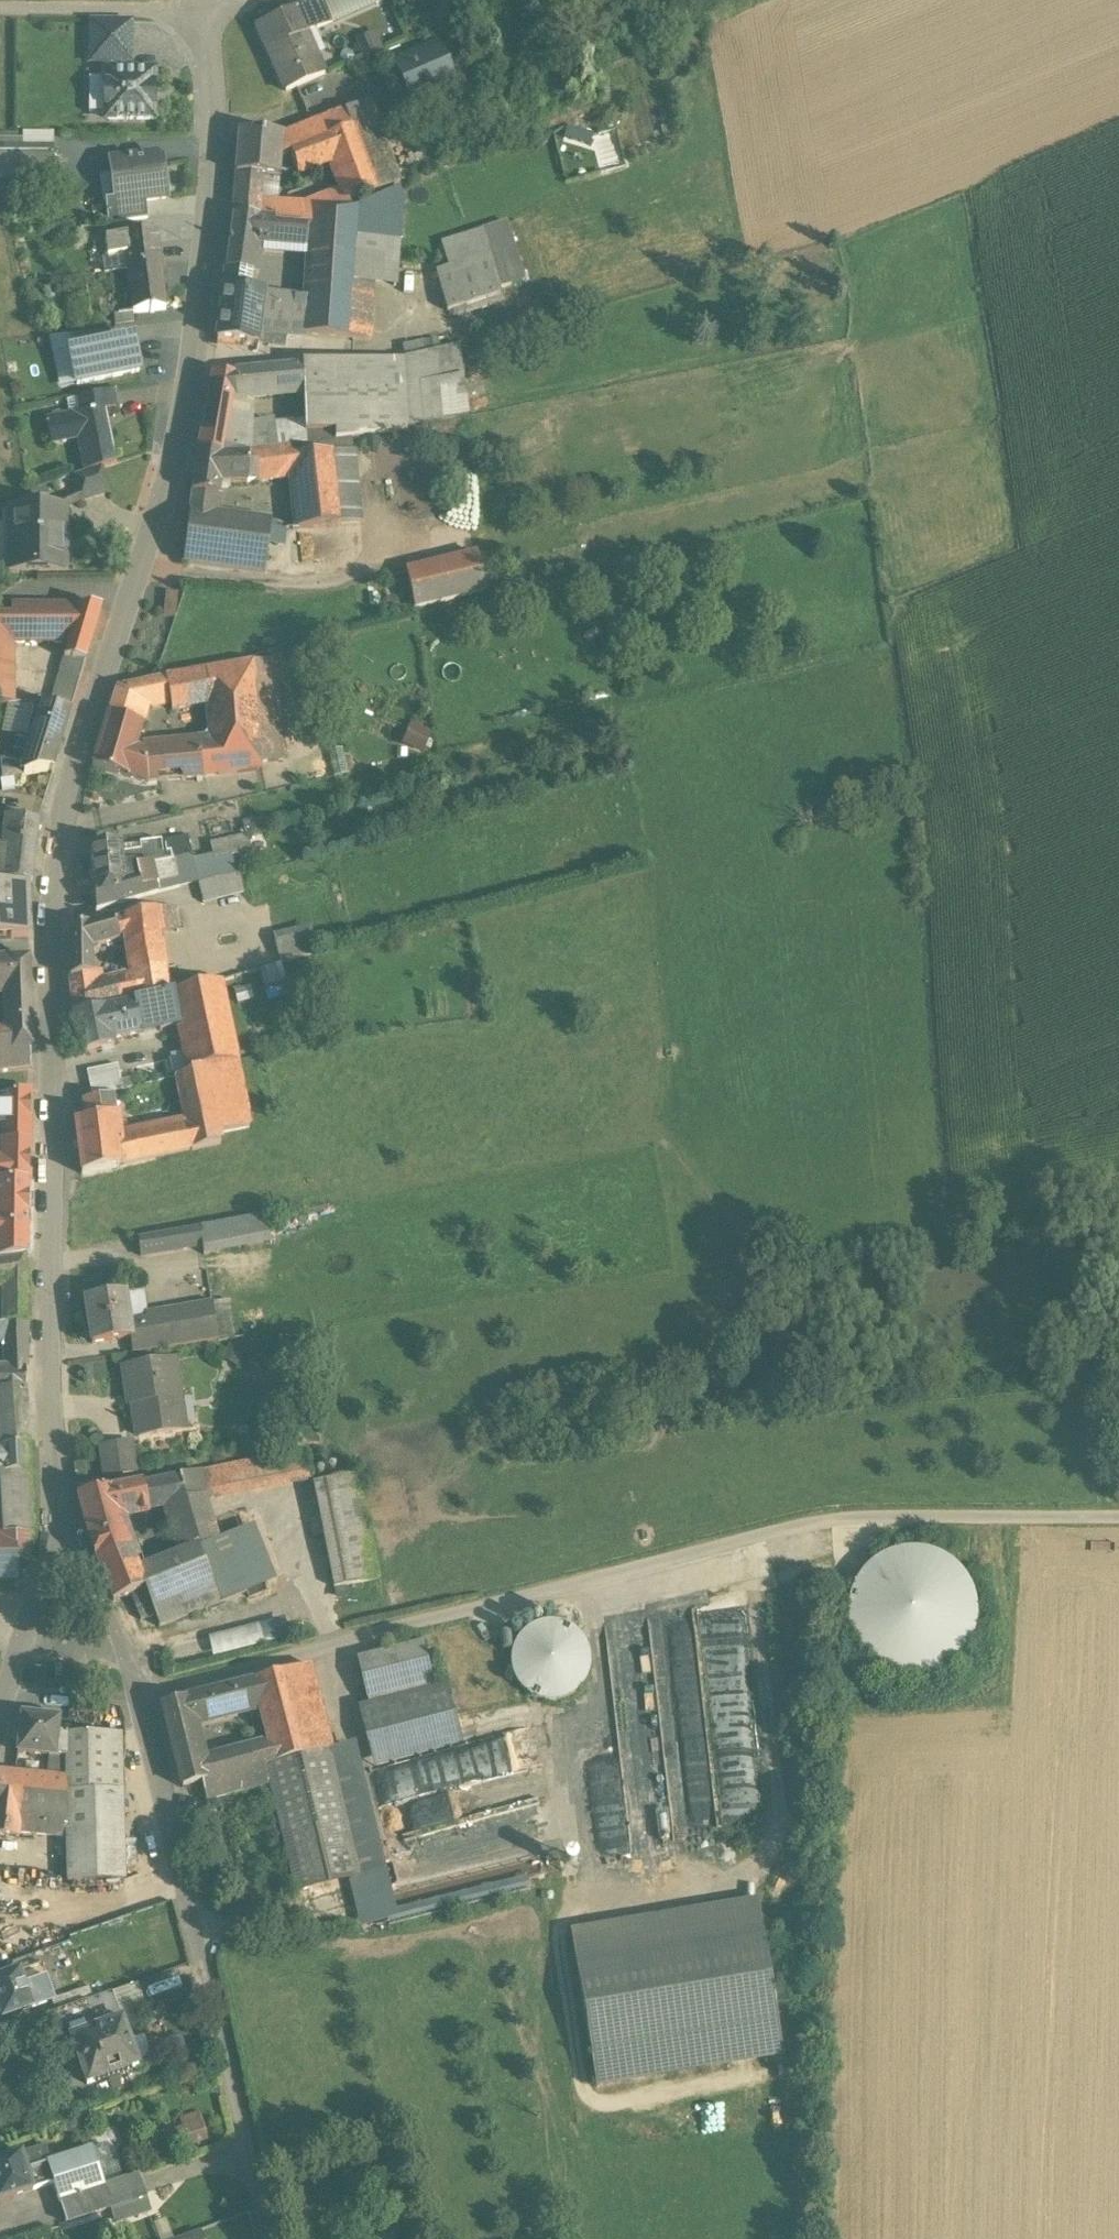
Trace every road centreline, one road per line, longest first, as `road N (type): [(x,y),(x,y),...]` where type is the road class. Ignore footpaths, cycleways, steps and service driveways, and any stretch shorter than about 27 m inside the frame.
road 1 (unclassified): [(238,0),(202,6),(217,181),(200,360),(75,783),(61,868),(51,1385),(59,1506),(51,1548)]
road 2 (unclassified): [(1118,1518),(824,1519),(141,1699)]
road 3 (residential): [(268,2238),(141,1699)]
road 4 (track): [(0,8),(202,6),(202,0)]
road 5 (residential): [(127,1657),(94,1576),(51,1548)]

